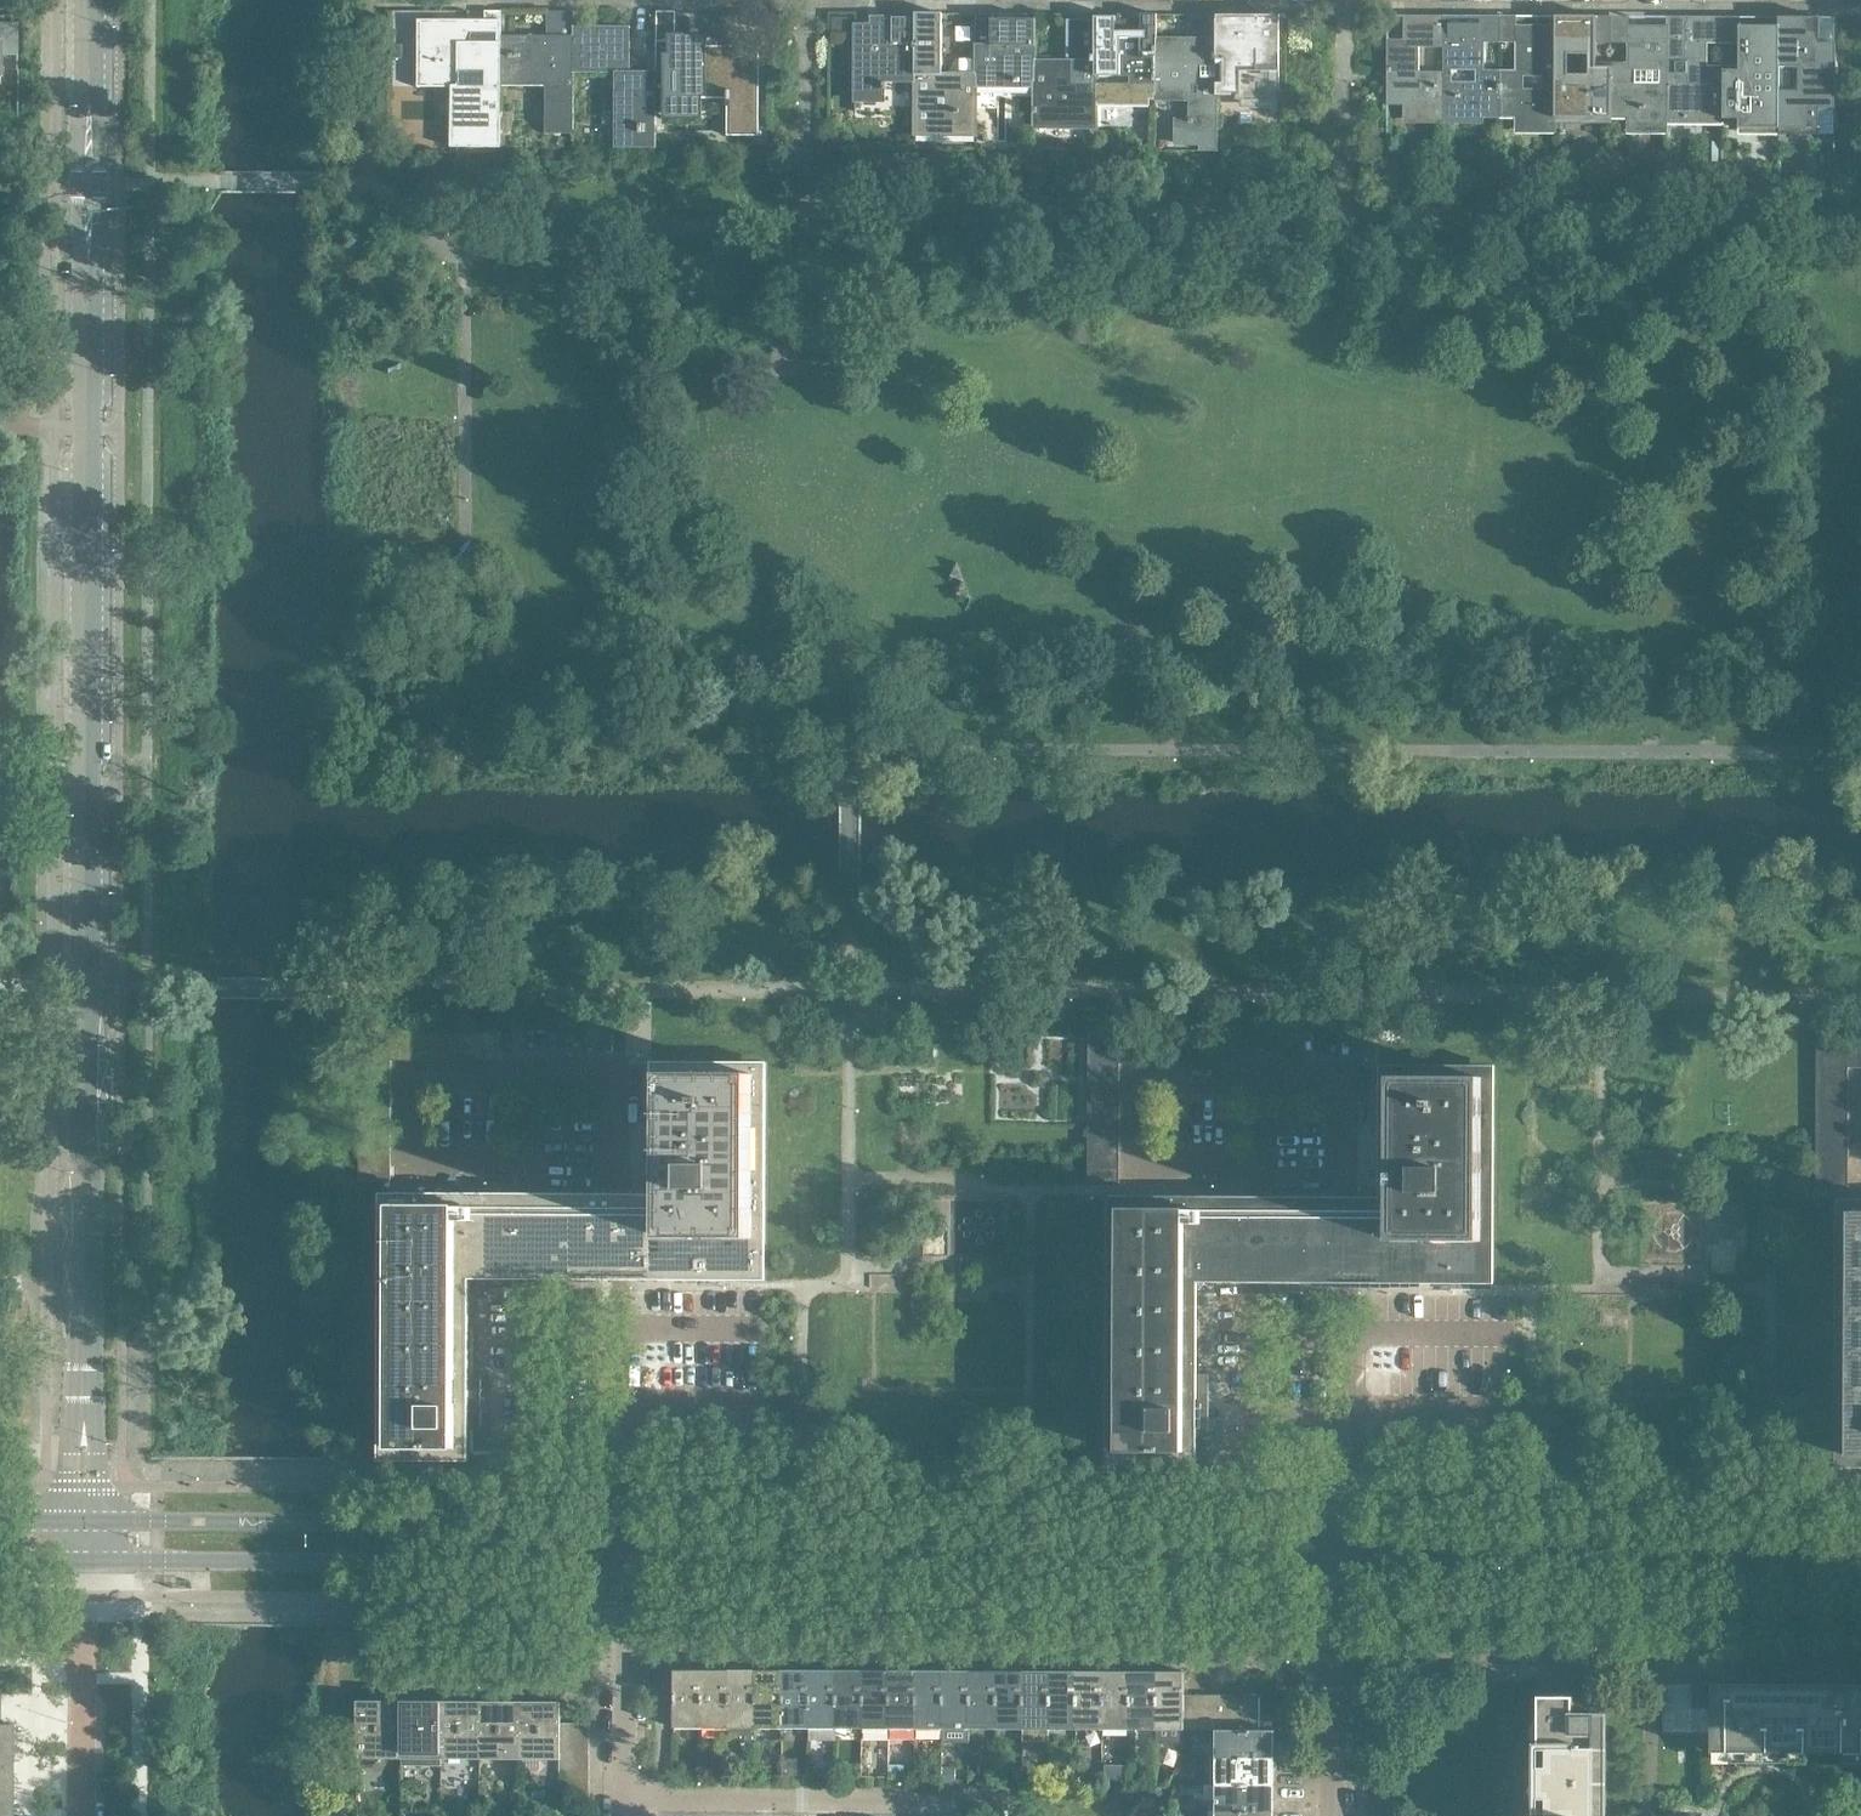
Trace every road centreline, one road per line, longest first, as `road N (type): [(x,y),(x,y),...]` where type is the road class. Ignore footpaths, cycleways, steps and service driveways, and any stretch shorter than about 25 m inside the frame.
road 1 (tertiary): [(1860,1531),(85,1523)]
road 2 (tertiary): [(85,1523),(96,0)]
road 3 (tertiary): [(628,1565),(1335,1568)]
road 4 (residential): [(630,1649),(1337,1649)]
road 5 (tertiary): [(79,1563),(628,1565)]
road 6 (tertiary): [(1335,1568),(1860,1570)]
road 7 (residential): [(1337,1649),(1860,1652)]
road 8 (residential): [(958,1815),(956,1810),(627,1808)]
road 9 (tertiary): [(82,1815),(80,1644)]
road 10 (residential): [(1334,1815),(1337,1649)]
road 11 (residential): [(627,1808),(630,1649)]

